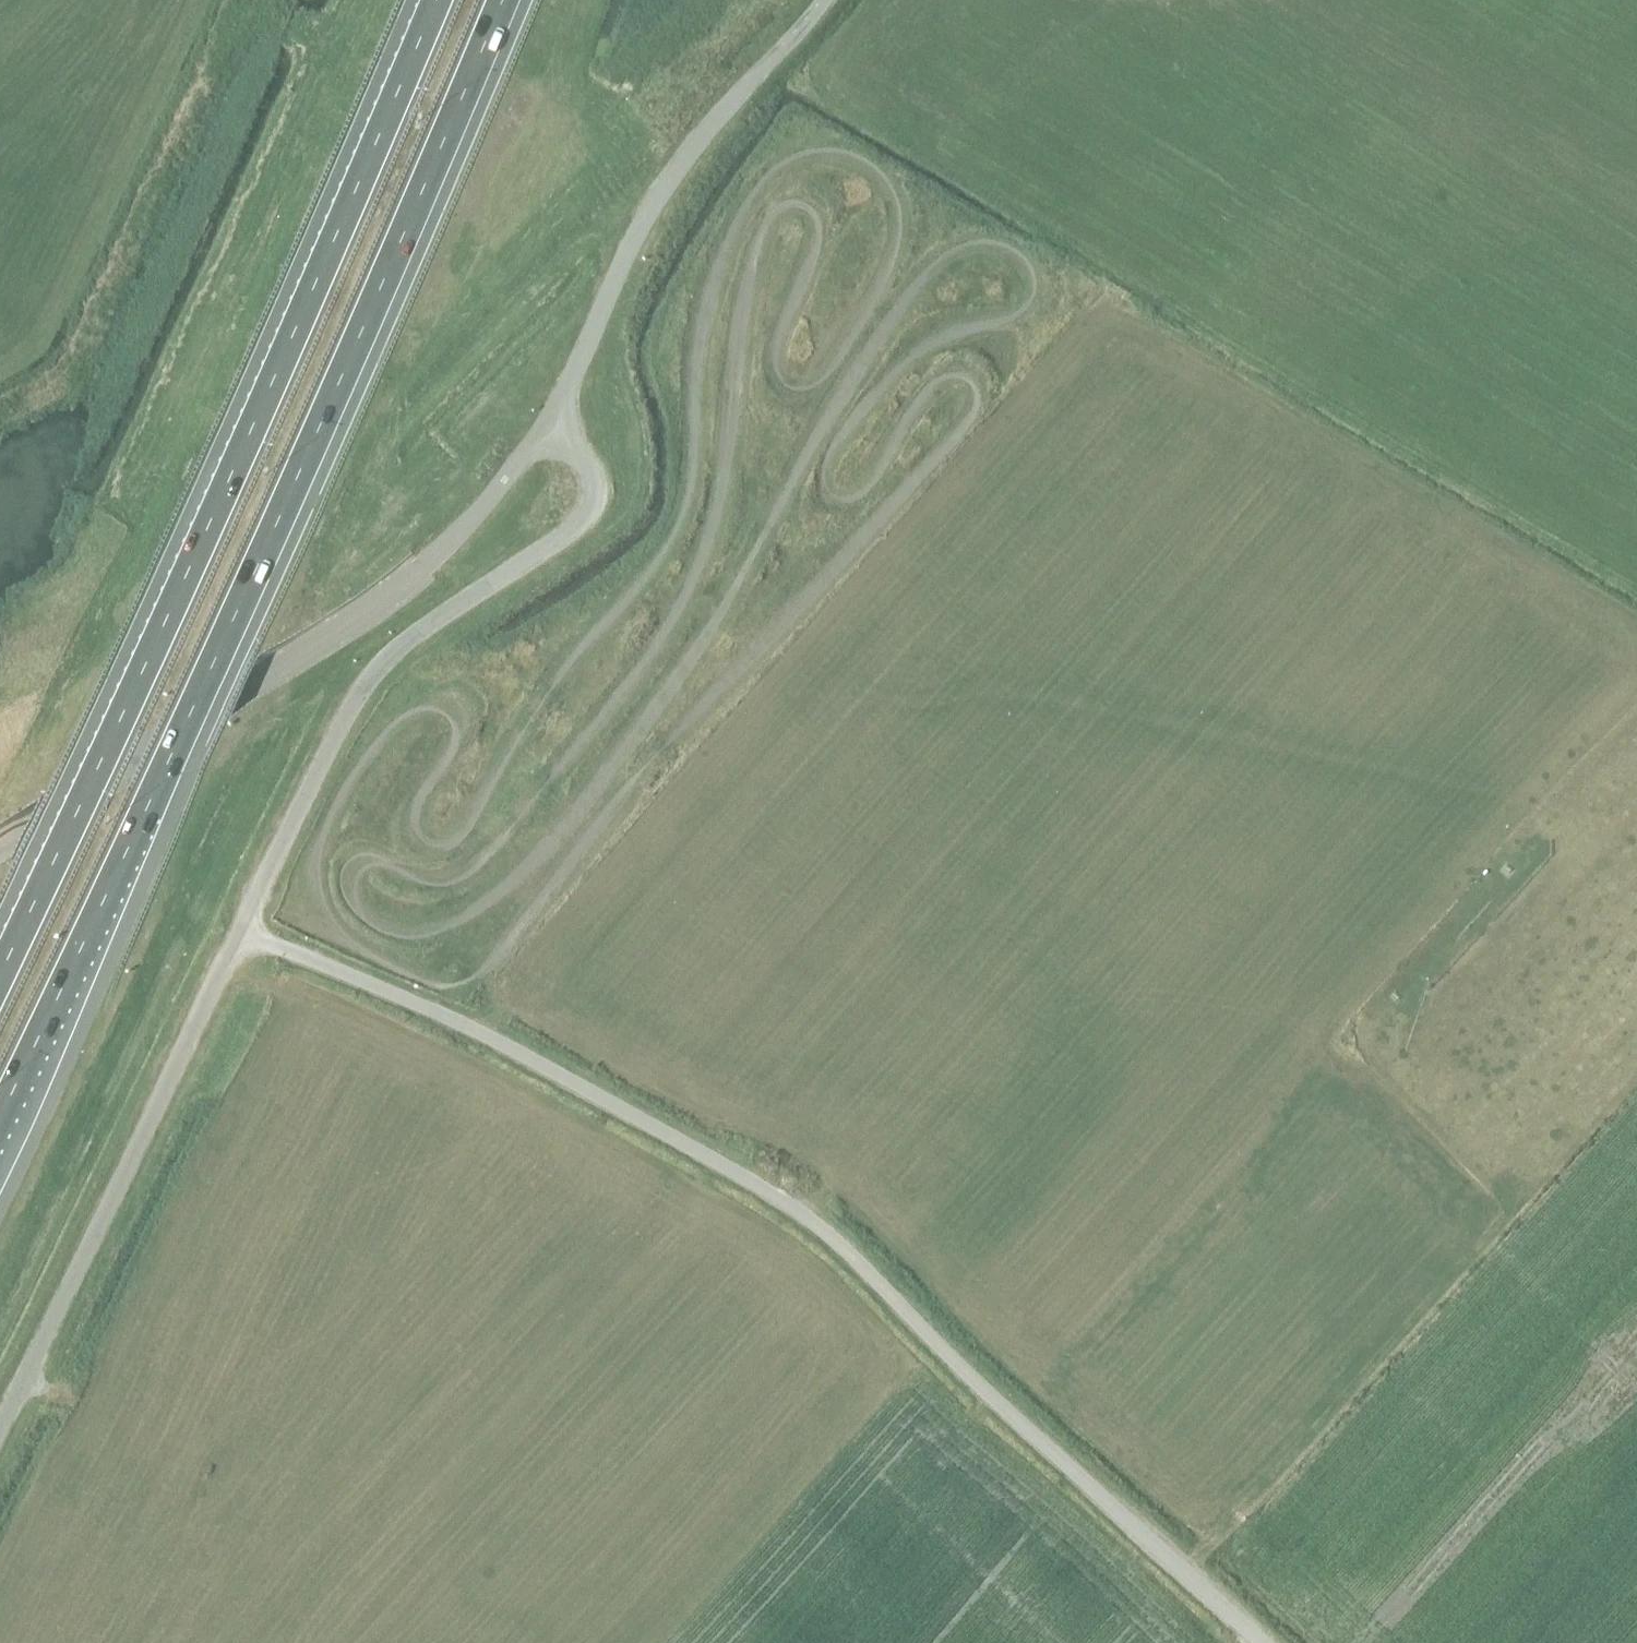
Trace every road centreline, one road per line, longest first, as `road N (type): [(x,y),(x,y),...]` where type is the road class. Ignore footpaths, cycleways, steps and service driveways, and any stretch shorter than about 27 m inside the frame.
road 1 (motorway): [(0,1113),(247,599),(516,0)]
road 2 (motorway): [(429,0),(0,979)]
road 3 (unclassified): [(0,847),(424,564),(545,429)]
road 4 (unclassified): [(239,934),(365,681),(403,642),(584,516),(592,477),(545,429)]
road 5 (unclassified): [(0,1420),(239,934)]
road 6 (unclassified): [(545,429),(668,176),(828,0)]
road 7 (unclassified): [(476,1030),(239,934)]

